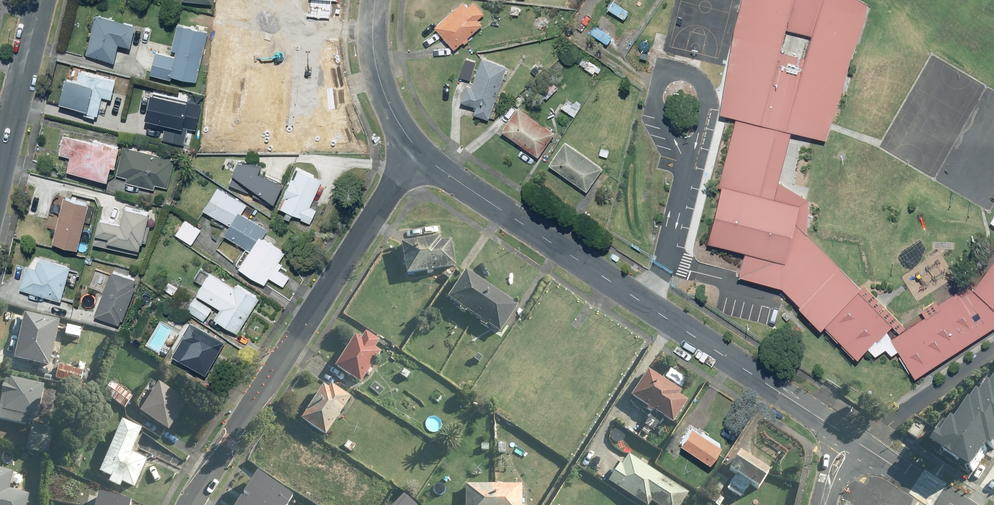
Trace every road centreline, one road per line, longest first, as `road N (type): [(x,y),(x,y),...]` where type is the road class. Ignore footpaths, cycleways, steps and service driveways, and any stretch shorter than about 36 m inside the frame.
road 1 (residential): [(414,145),(852,439)]
road 2 (residential): [(414,145),(190,504)]
road 3 (secondary): [(0,168),(41,0)]
road 4 (residential): [(375,0),(378,73),(414,145)]
road 5 (residential): [(852,439),(954,504)]

